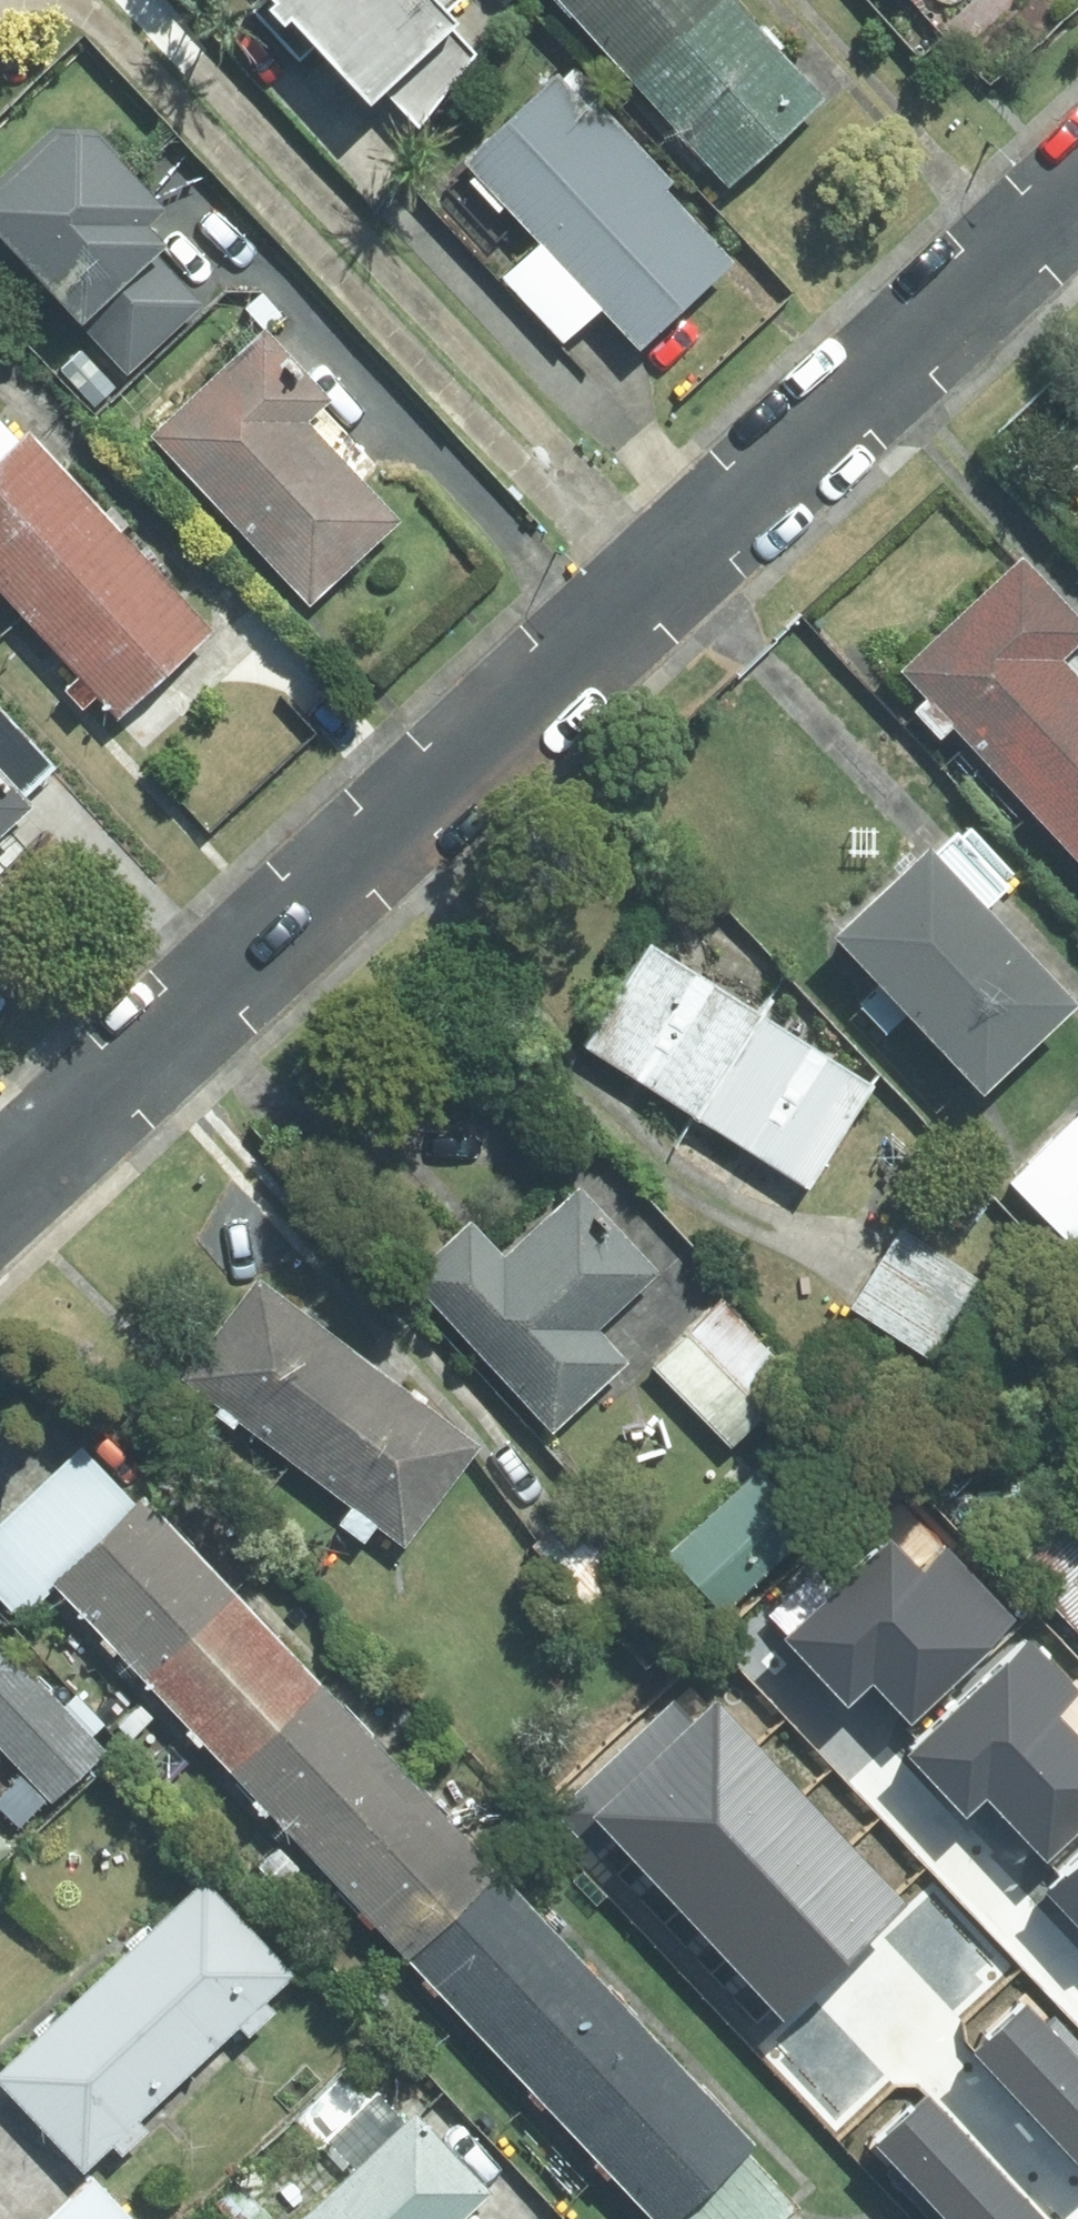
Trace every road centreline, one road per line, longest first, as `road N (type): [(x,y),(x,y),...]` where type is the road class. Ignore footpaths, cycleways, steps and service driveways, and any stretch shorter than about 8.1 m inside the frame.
road 1 (residential): [(0,1191),(1077,186)]

